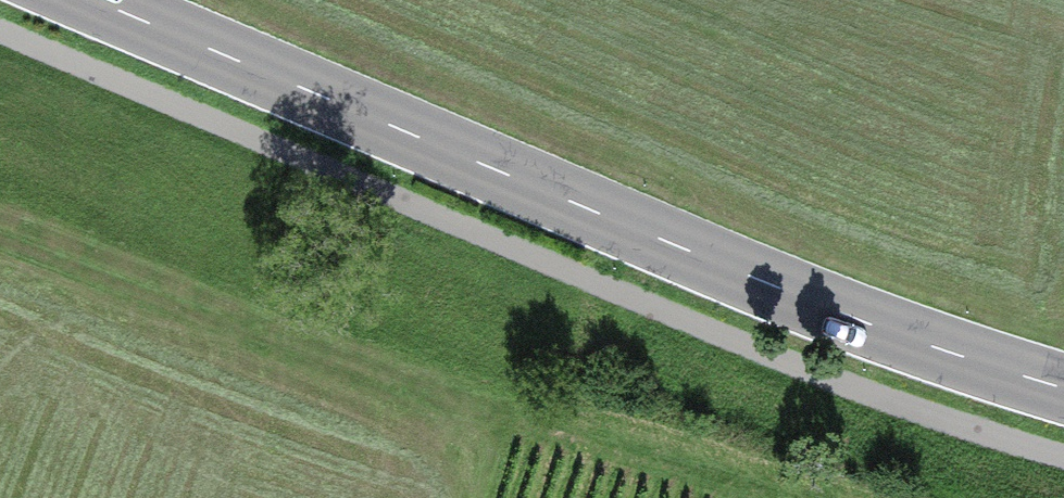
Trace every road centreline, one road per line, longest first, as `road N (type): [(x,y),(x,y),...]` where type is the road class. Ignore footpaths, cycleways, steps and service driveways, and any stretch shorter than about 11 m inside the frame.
road 1 (primary): [(94,0),(803,300),(1063,389)]
road 2 (track): [(0,239),(339,366),(805,497)]

